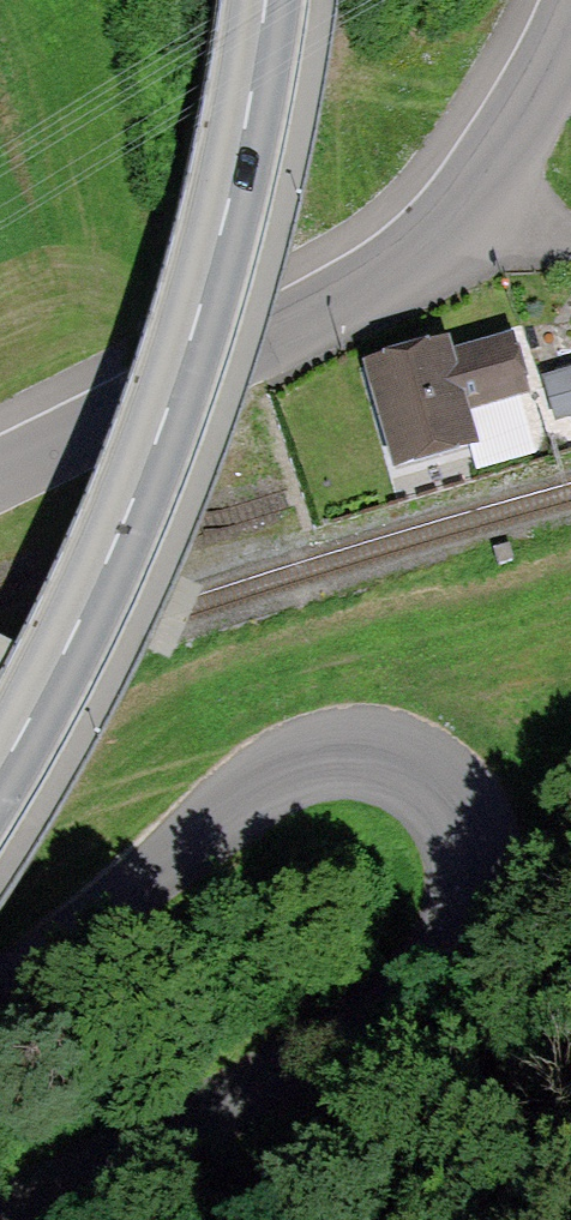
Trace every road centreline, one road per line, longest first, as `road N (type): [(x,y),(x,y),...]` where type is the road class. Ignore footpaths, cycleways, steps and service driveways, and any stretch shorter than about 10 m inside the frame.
road 1 (unclassified): [(0,988),(148,866),(278,773),(368,752),(446,803),(459,897),(420,993),(287,1092),(88,1169),(0,1217)]
road 2 (tertiary): [(0,765),(109,558),(170,401),(237,168),(265,0)]
road 3 (unclassified): [(570,18),(487,174),(414,257),(117,421),(0,471)]

